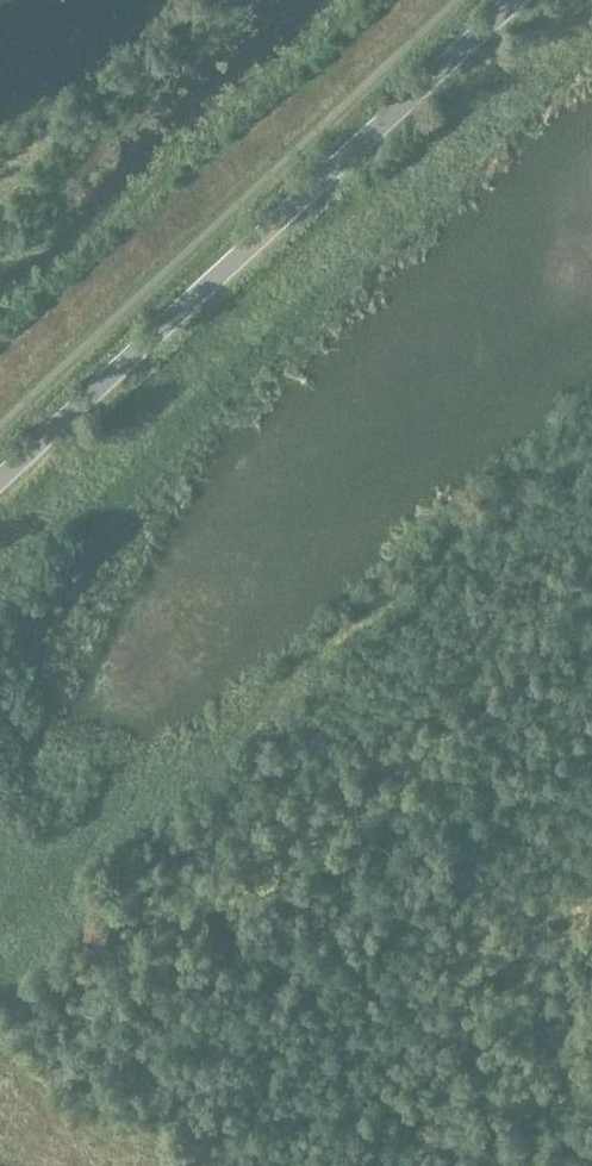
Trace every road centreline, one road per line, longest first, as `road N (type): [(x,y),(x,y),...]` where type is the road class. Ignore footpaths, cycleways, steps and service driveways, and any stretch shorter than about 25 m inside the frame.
road 1 (tertiary): [(0,477),(515,0)]

